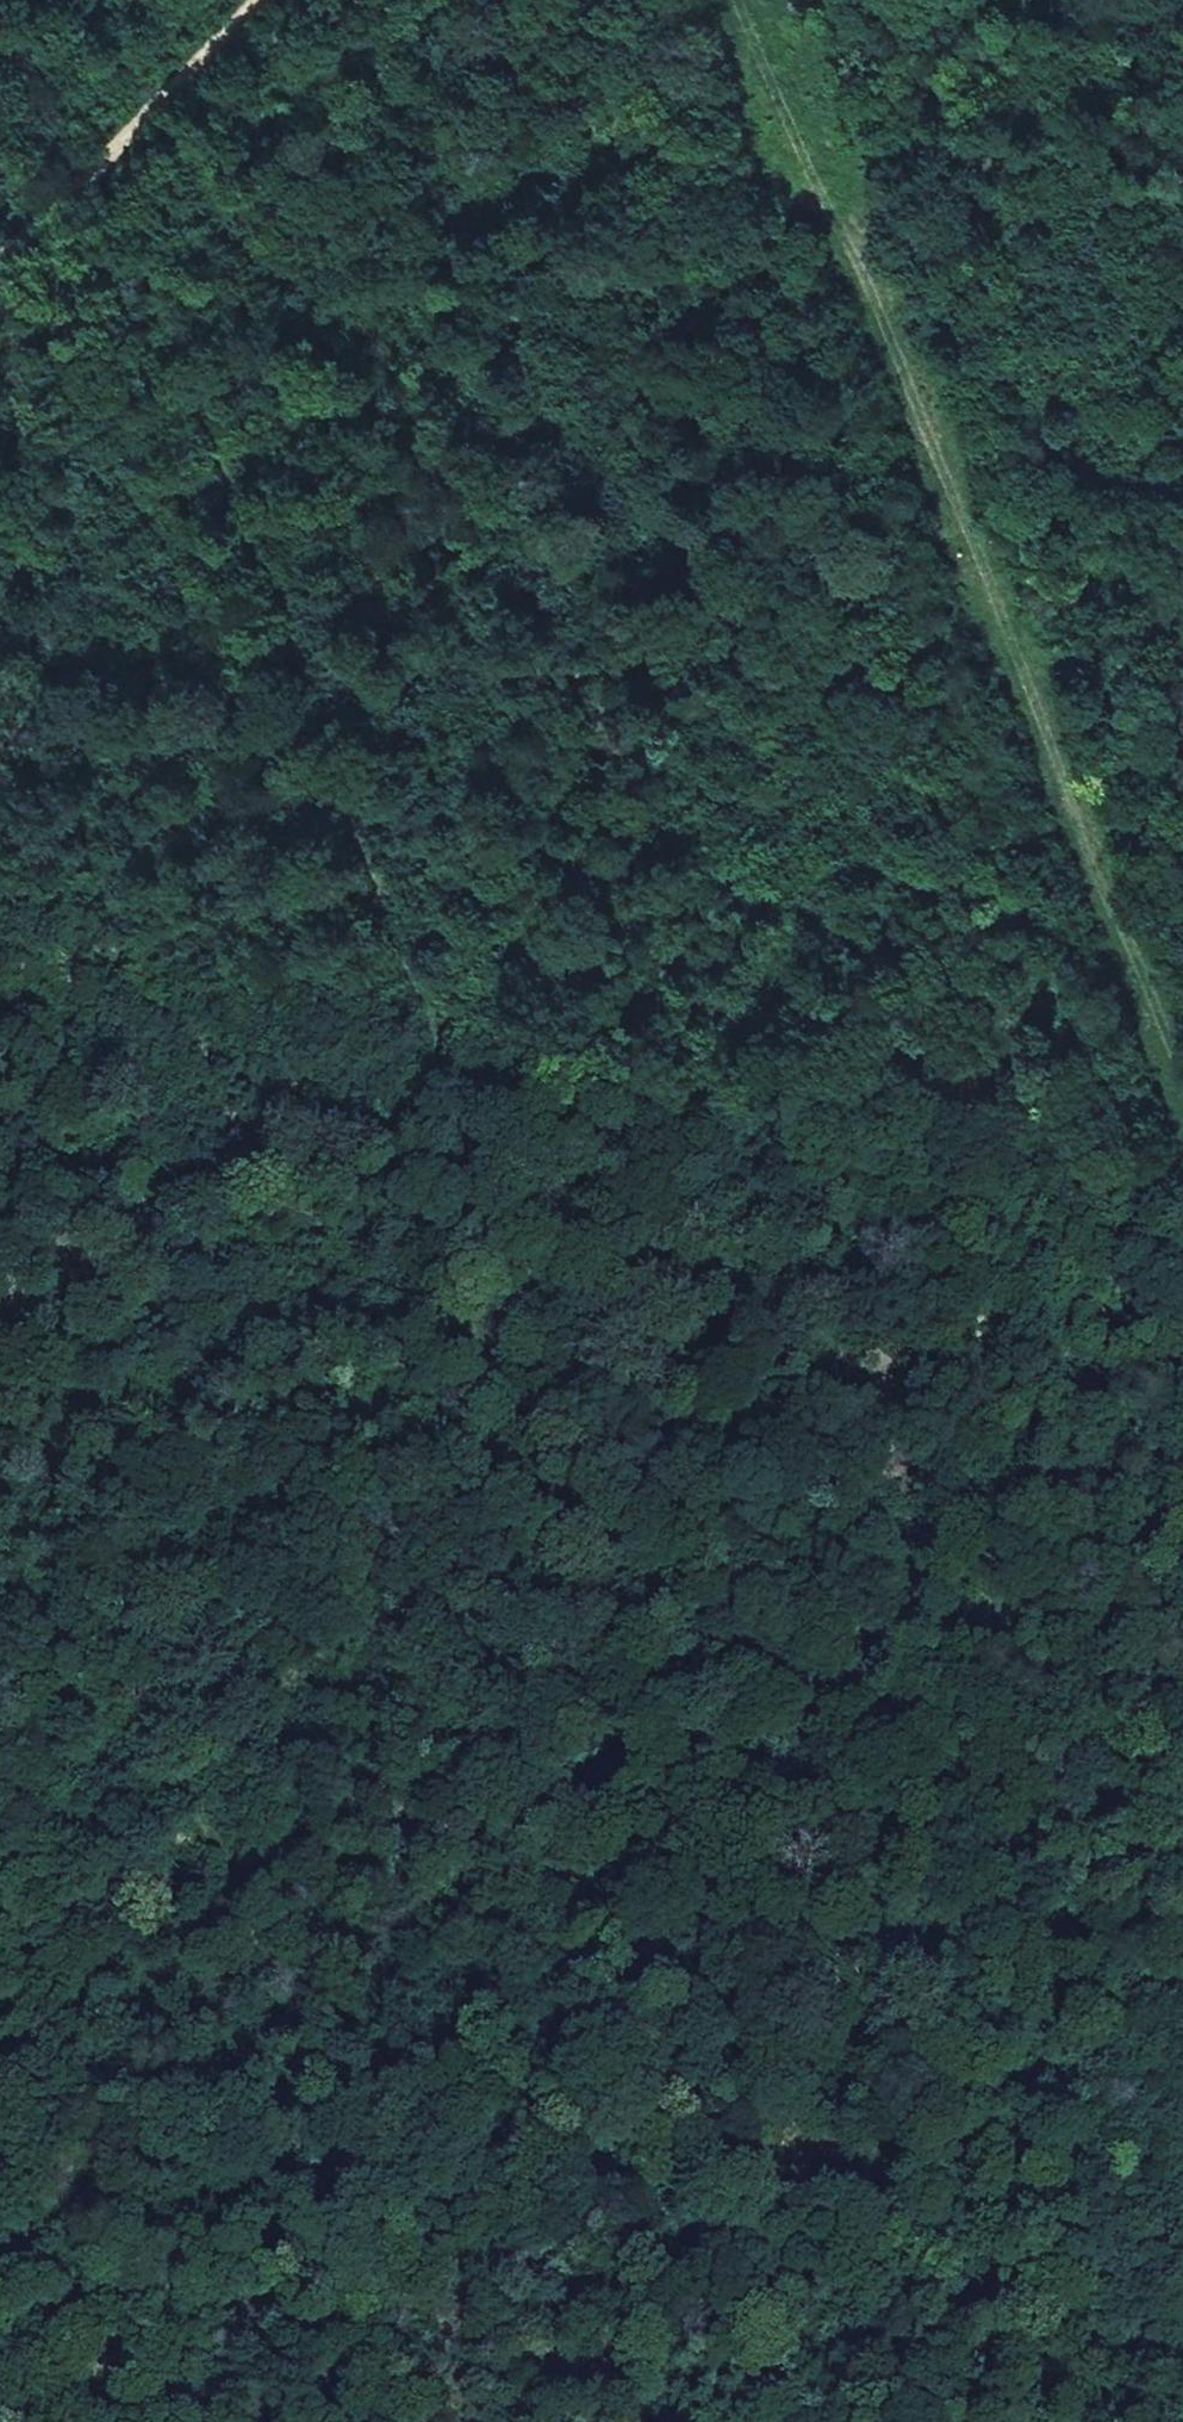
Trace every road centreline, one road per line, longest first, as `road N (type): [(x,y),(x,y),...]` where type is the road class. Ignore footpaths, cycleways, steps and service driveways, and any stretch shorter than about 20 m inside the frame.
road 1 (track): [(0,2406),(390,2167),(534,2090),(944,2001),(1145,1983),(1182,1955)]
road 2 (track): [(744,0),(1182,1100)]
road 3 (track): [(0,247),(181,92),(262,0)]

